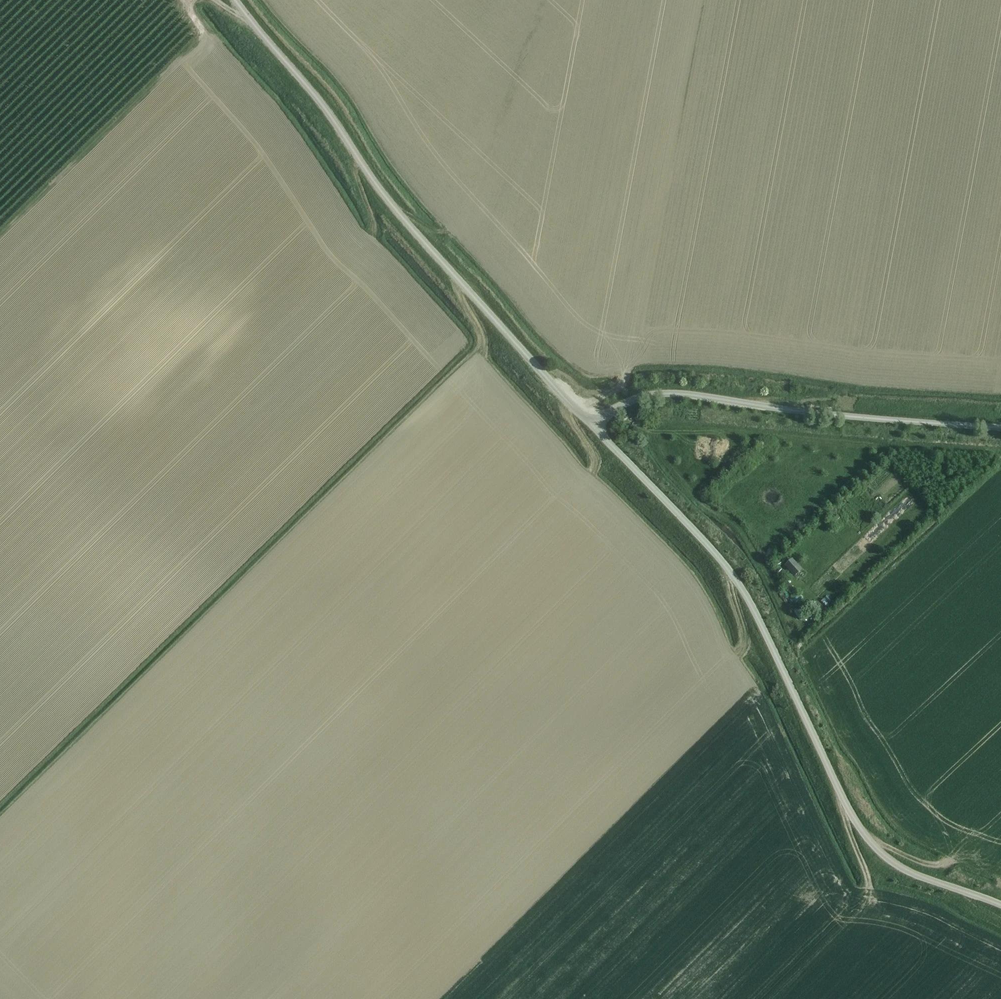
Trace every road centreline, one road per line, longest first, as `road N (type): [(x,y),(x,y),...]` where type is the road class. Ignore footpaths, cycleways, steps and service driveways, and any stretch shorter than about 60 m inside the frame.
road 1 (unclassified): [(1000,908),(920,877),(886,858),(859,828),(725,565),(595,426)]
road 2 (unclassified): [(595,426),(410,227),(236,0)]
road 3 (unclassified): [(1000,426),(652,394),(595,426)]

